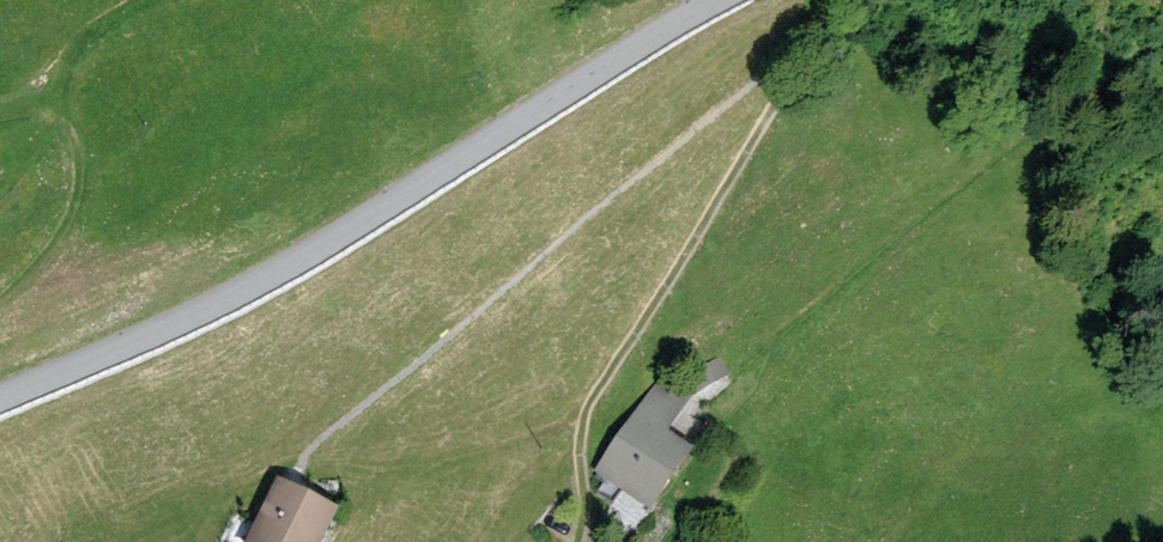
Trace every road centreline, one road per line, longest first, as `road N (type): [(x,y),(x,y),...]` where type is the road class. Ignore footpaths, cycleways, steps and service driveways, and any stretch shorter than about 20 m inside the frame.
road 1 (residential): [(0,400),(300,260),(720,0)]
road 2 (track): [(849,0),(795,66),(584,405),(588,539)]
road 3 (track): [(0,300),(38,265),(78,199),(77,143),(49,111)]

